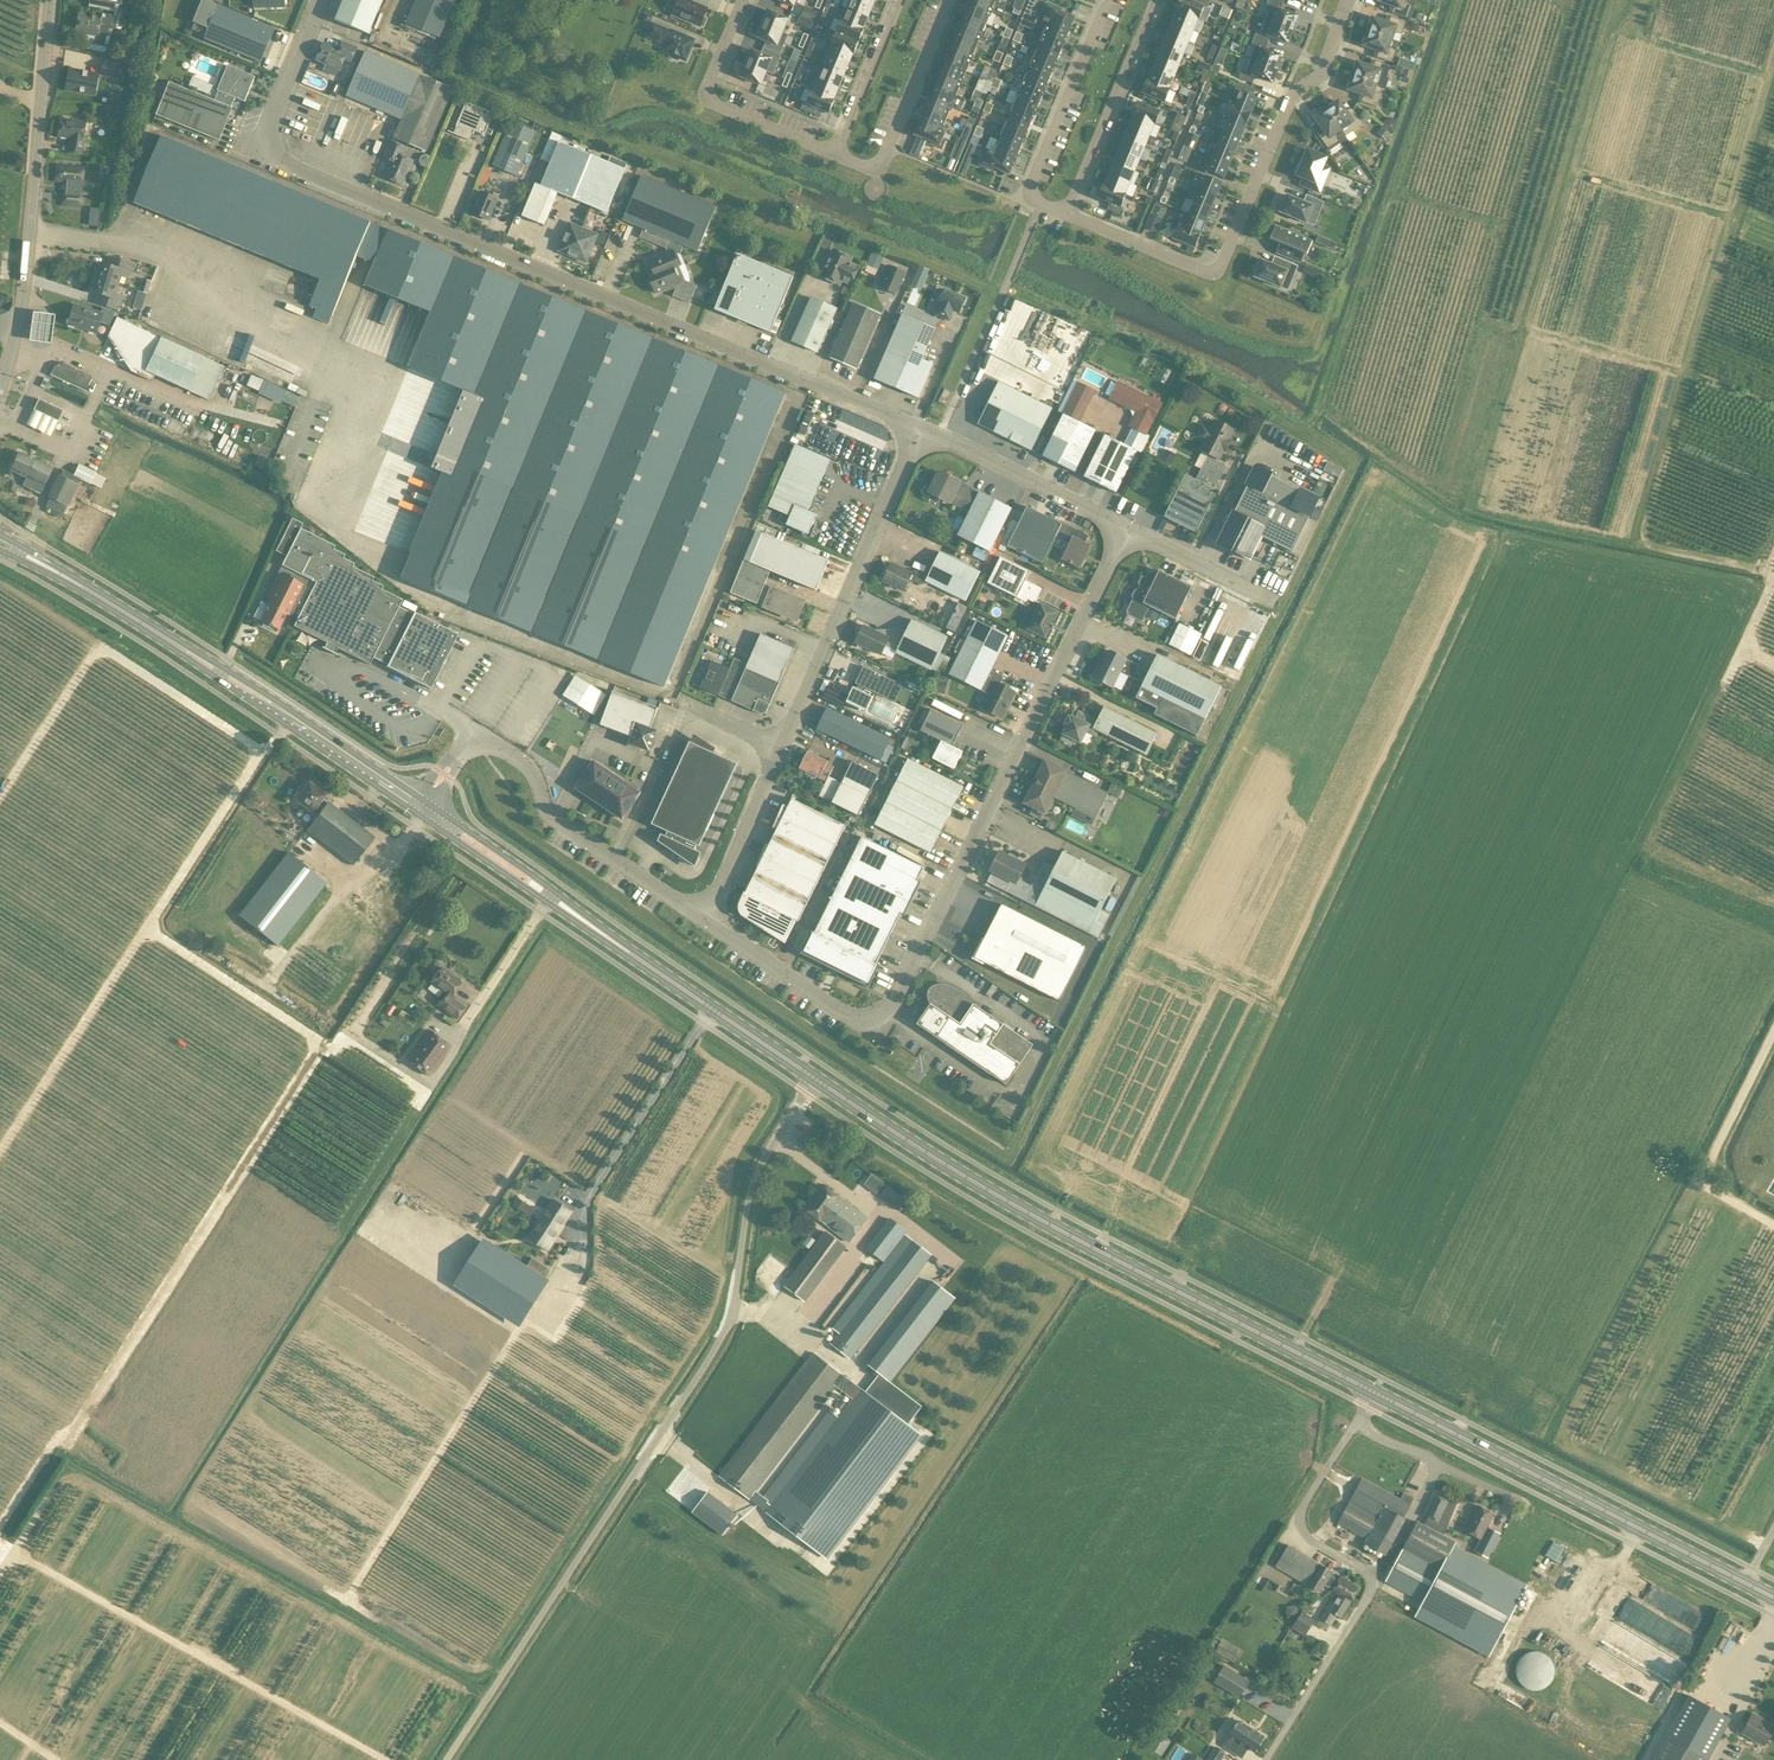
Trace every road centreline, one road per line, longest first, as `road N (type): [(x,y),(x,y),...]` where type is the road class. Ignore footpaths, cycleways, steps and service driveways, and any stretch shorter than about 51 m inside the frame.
road 1 (unclassified): [(919,427),(272,153),(272,110),(320,0)]
road 2 (unclassified): [(445,1759),(724,1331),(749,1192),(814,1078)]
road 3 (unclassified): [(1128,529),(886,1011),(844,1014),(706,920)]
road 4 (primary): [(1375,1393),(958,1170),(814,1078)]
road 5 (primary): [(419,805),(103,596),(0,541)]
road 6 (primary): [(814,1078),(419,805)]
road 7 (residential): [(1070,215),(1201,270),(1217,269),(1292,93),(1321,74),(1347,0)]
road 8 (primary): [(1773,1599),(1375,1393)]
road 9 (residential): [(1265,1759),(1370,1590),(1367,1571),(1309,1538),(1300,1519),(1358,1421)]
road 10 (tertiary): [(0,386),(29,263),(51,0)]
road 11 (unclassified): [(706,920),(548,816),(529,770),(502,749),(475,743),(459,751),(419,805)]
road 12 (unclassified): [(782,750),(919,427)]
road 13 (residential): [(1109,0),(1027,197),(1070,215)]
road 14 (residential): [(743,0),(709,96),(836,156)]
road 15 (unclassified): [(1128,529),(919,427)]
road 16 (residential): [(1156,0),(1070,215)]
road 17 (residential): [(836,156),(863,166),(879,161),(946,0)]
road 18 (unclassified): [(706,920),(782,750)]
road 19 (residential): [(1358,1421),(1510,1496)]
road 20 (residential): [(900,0),(836,156)]
road 21 (unclassified): [(1261,595),(1128,529)]

